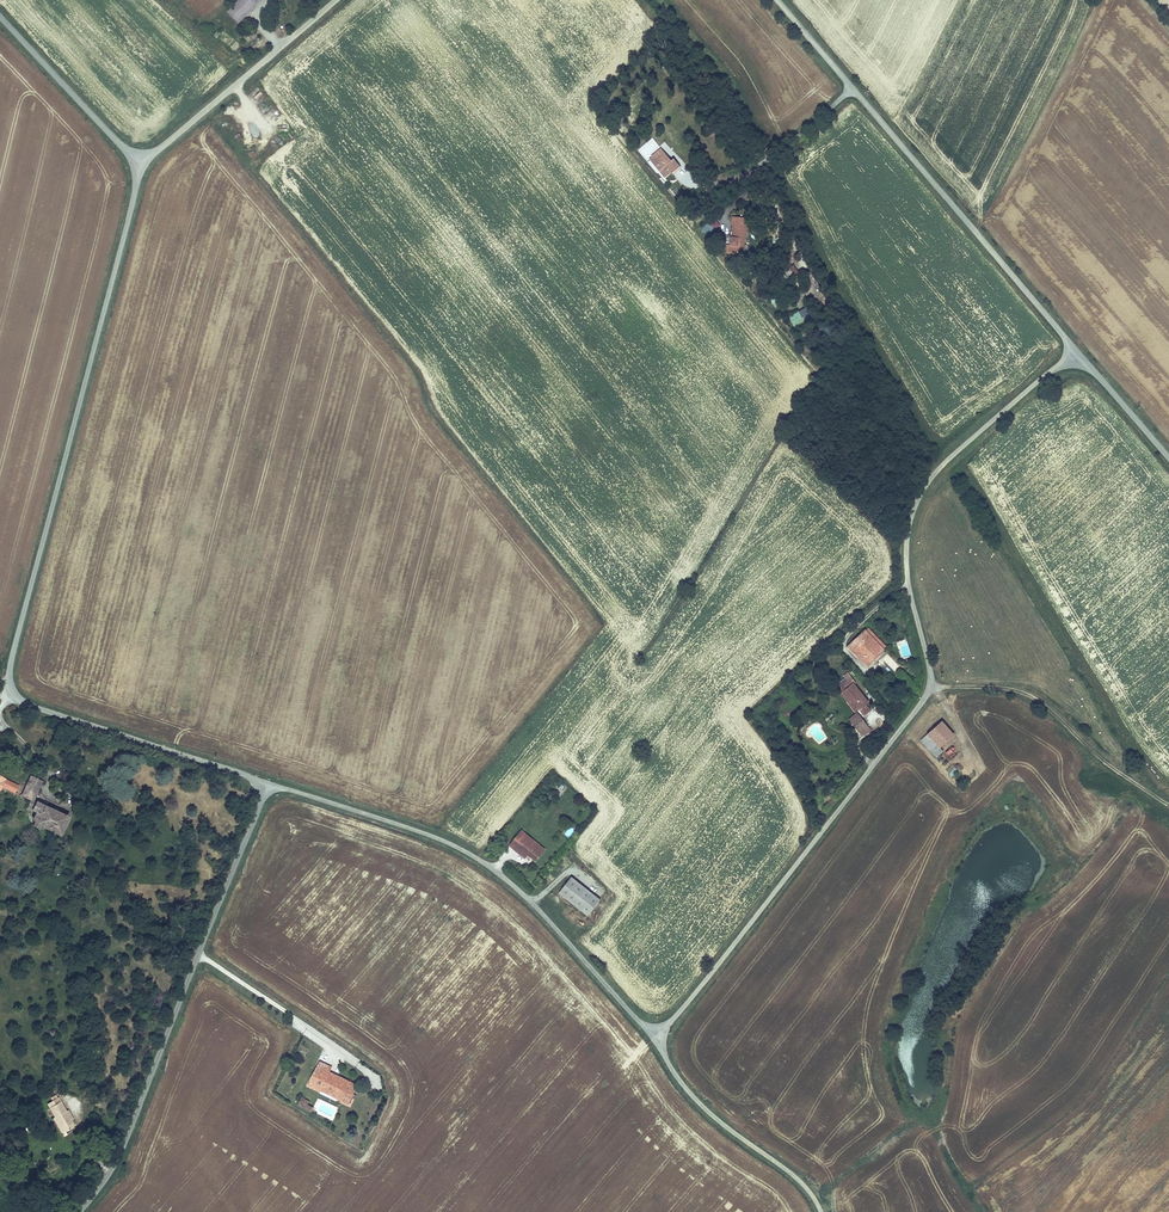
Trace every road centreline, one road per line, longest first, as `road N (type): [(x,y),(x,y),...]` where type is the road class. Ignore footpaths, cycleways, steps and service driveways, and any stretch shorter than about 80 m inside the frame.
road 1 (unclassified): [(656,1040),(926,695),(930,669),(906,555),(922,490),(1078,353)]
road 2 (tertiary): [(260,790),(247,775),(32,706),(10,683),(137,162)]
road 3 (unclassified): [(260,790),(288,789),(422,832),(480,860),(538,908),(656,1040)]
road 4 (tertiary): [(1078,353),(779,0)]
road 5 (tertiary): [(79,1211),(118,1158),(260,790)]
road 6 (track): [(1168,806),(1102,760),(1042,702),(985,685),(930,688)]
road 7 (tertiary): [(335,0),(137,162)]
road 8 (unclassified): [(656,1040),(700,1103),(795,1176),(821,1211)]
road 9 (tertiary): [(137,162),(0,16)]
road 10 (tertiary): [(1168,459),(1078,353)]

